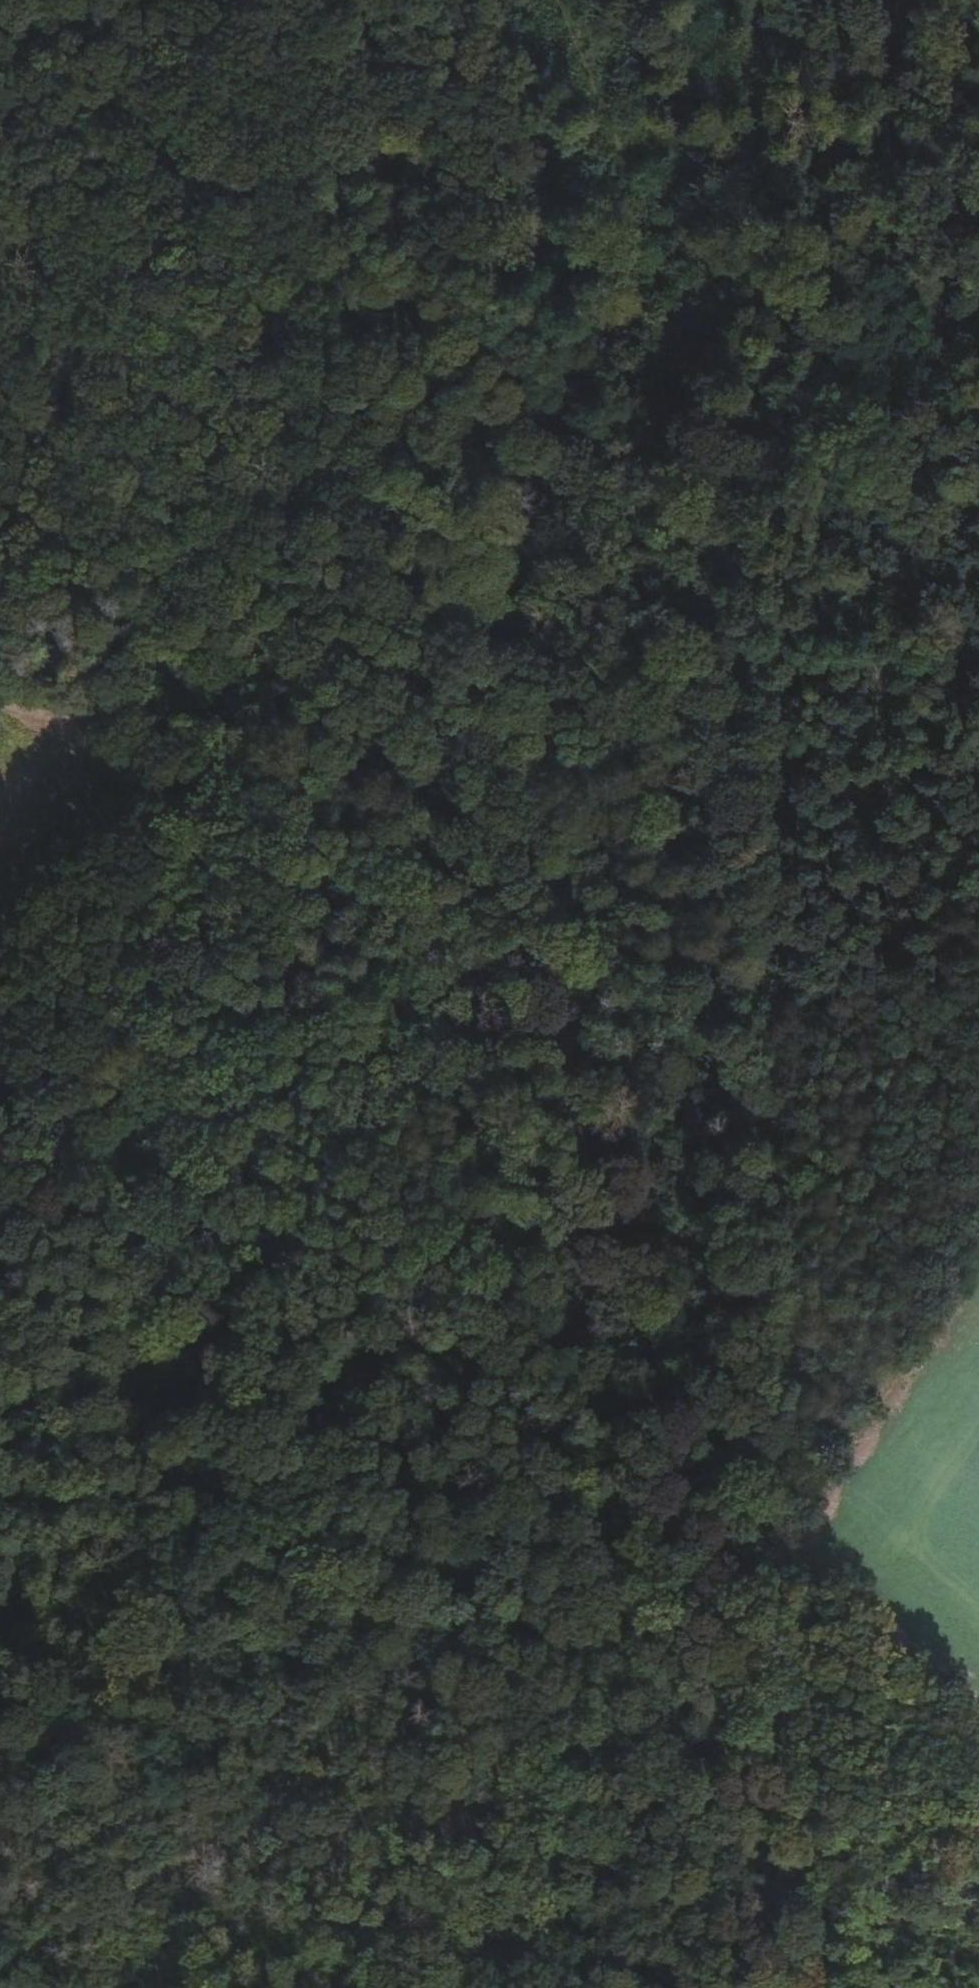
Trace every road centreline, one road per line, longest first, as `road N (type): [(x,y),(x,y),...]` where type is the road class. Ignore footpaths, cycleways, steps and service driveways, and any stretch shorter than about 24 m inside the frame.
road 1 (track): [(798,1572),(799,1800),(839,1987)]

